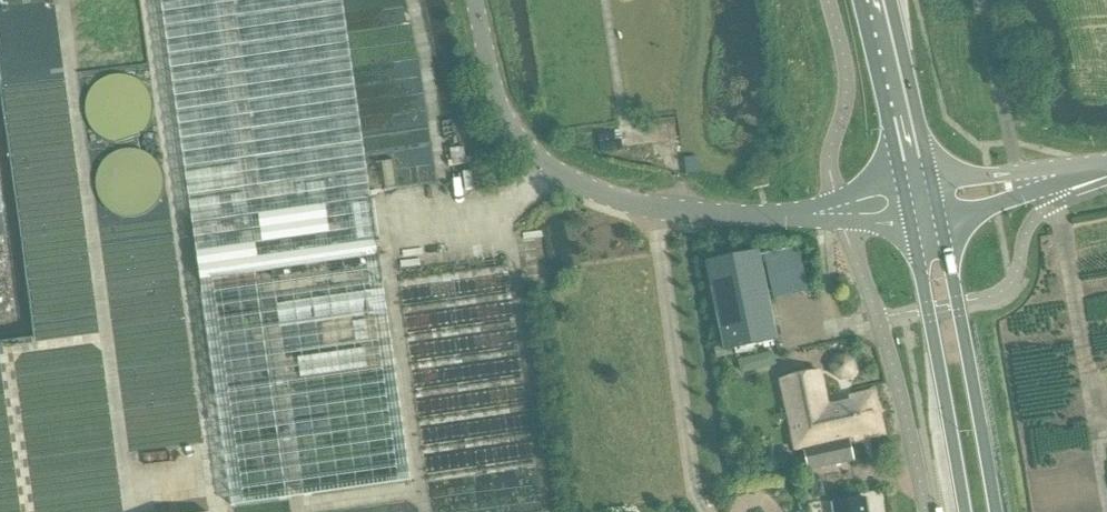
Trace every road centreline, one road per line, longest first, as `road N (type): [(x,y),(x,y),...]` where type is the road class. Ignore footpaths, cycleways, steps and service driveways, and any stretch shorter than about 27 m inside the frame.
road 1 (track): [(58,0),(132,511)]
road 2 (track): [(228,511),(154,0)]
road 3 (unclassified): [(839,213),(657,207),(551,174),(518,143),(495,99),(473,0)]
road 4 (primary): [(997,511),(948,260),(919,200)]
road 5 (primary): [(919,200),(918,266),(964,511)]
road 6 (unclassified): [(924,511),(890,354),(839,213)]
road 7 (track): [(548,511),(507,211)]
road 8 (track): [(425,511),(385,228)]
road 9 (track): [(27,511),(5,353),(105,338)]
road 10 (unclassified): [(839,213),(828,164),(847,79),(828,0)]
road 11 (primary): [(874,0),(919,200)]
road 12 (track): [(1019,183),(981,0)]

